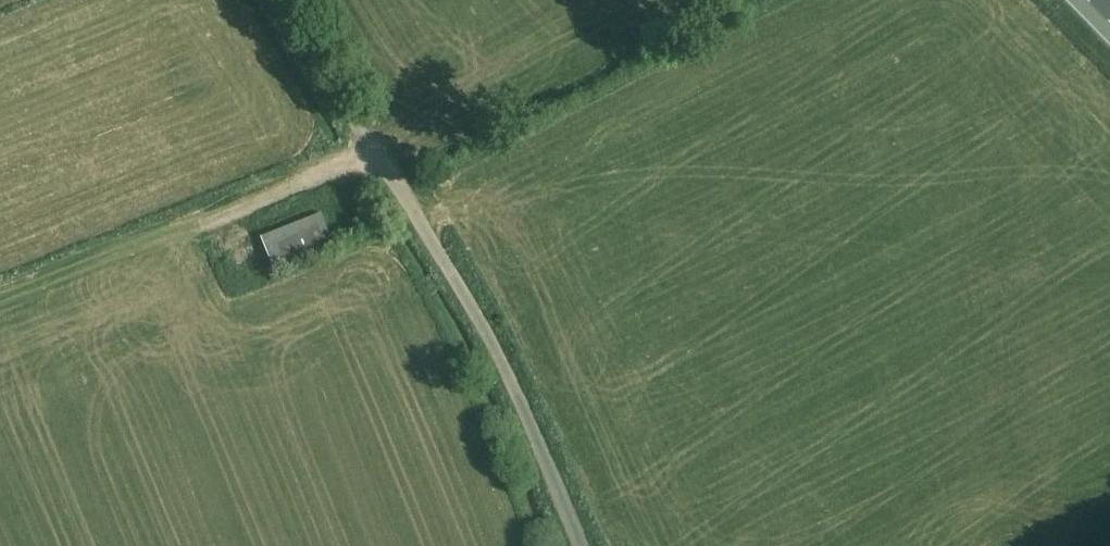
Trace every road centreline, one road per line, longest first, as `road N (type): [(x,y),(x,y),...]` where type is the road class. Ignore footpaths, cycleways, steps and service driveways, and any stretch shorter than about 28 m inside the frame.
road 1 (unclassified): [(582,545),(488,335),(282,0)]

